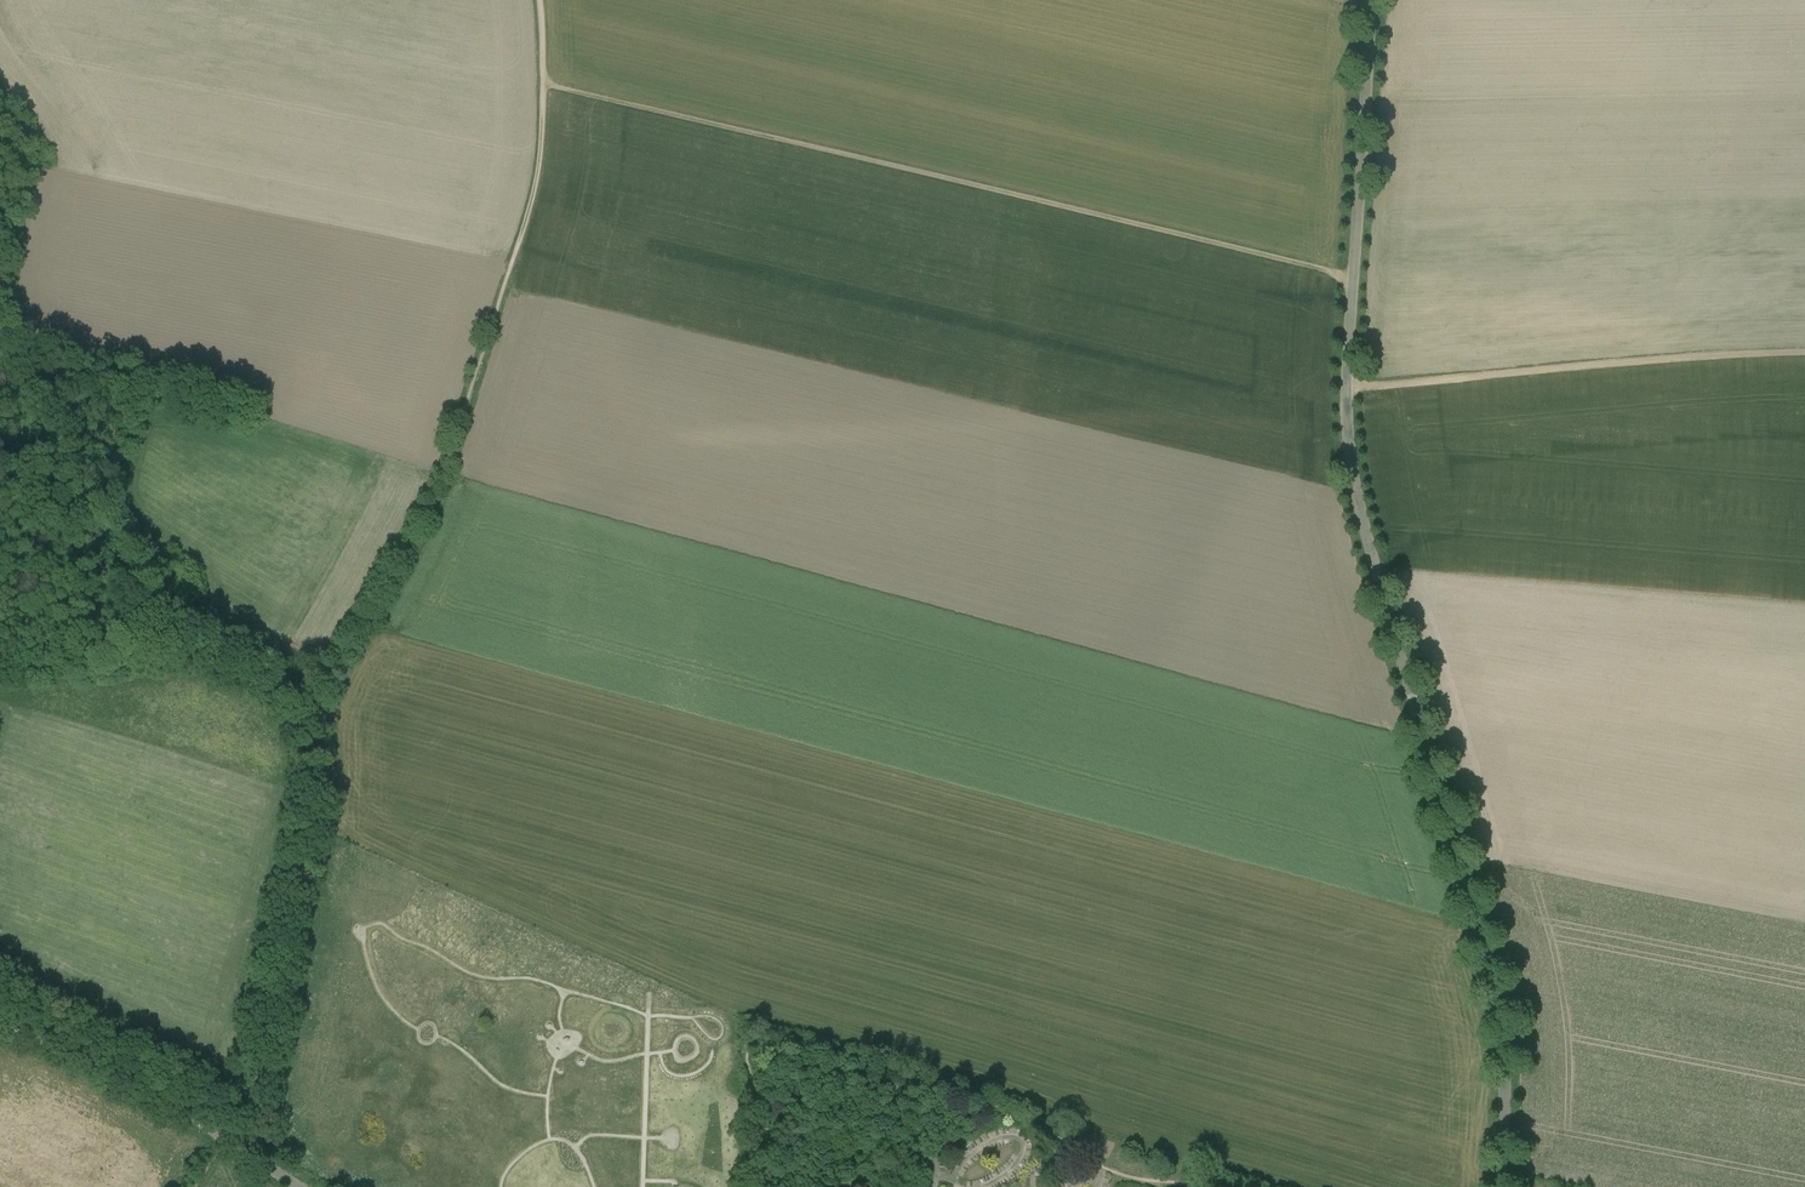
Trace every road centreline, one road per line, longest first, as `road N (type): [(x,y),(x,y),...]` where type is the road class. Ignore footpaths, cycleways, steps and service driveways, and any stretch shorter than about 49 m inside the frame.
road 1 (unclassified): [(1500,1186),(1504,1086),(1492,994),(1349,452),(1368,0)]
road 2 (track): [(1351,278),(543,84)]
road 3 (track): [(1804,355),(1346,390)]
road 4 (unclassified): [(300,1186),(78,1055),(0,1026)]

